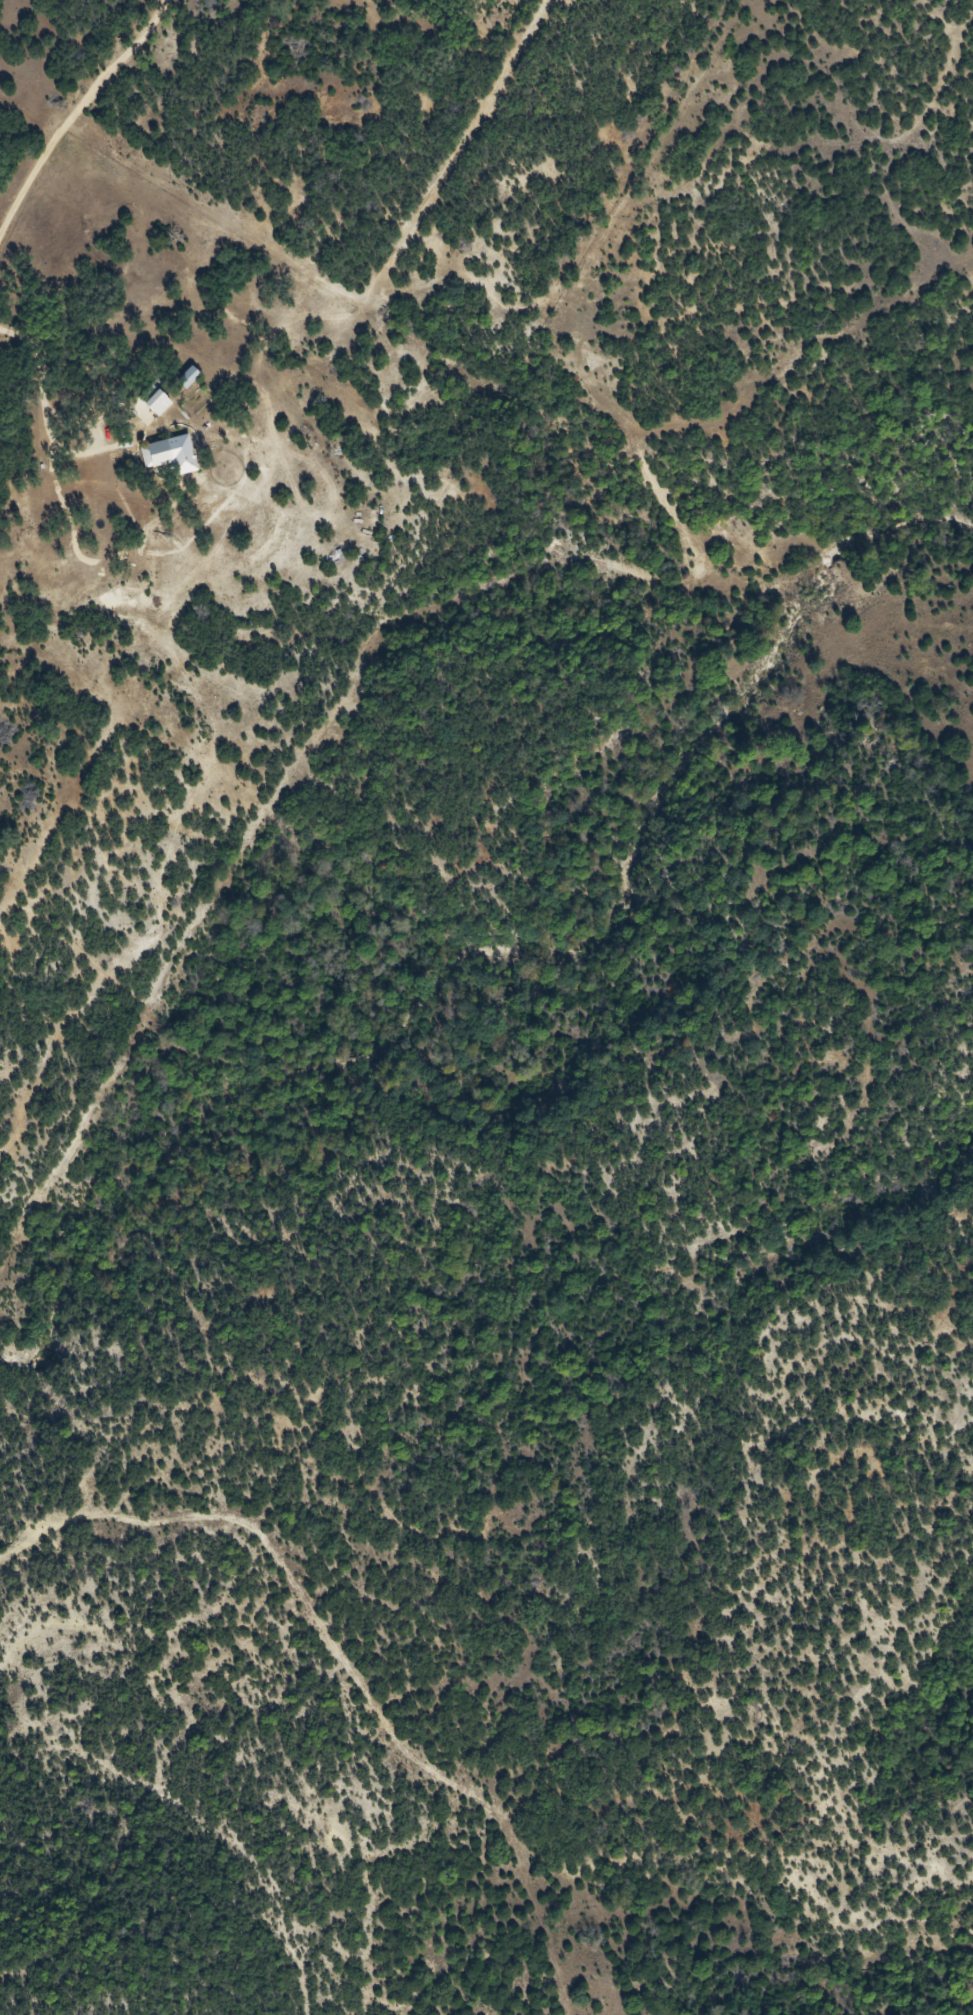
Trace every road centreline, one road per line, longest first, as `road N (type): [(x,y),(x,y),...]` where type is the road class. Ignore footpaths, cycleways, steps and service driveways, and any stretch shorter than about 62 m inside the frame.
road 1 (track): [(0,227),(33,169),(163,0)]

